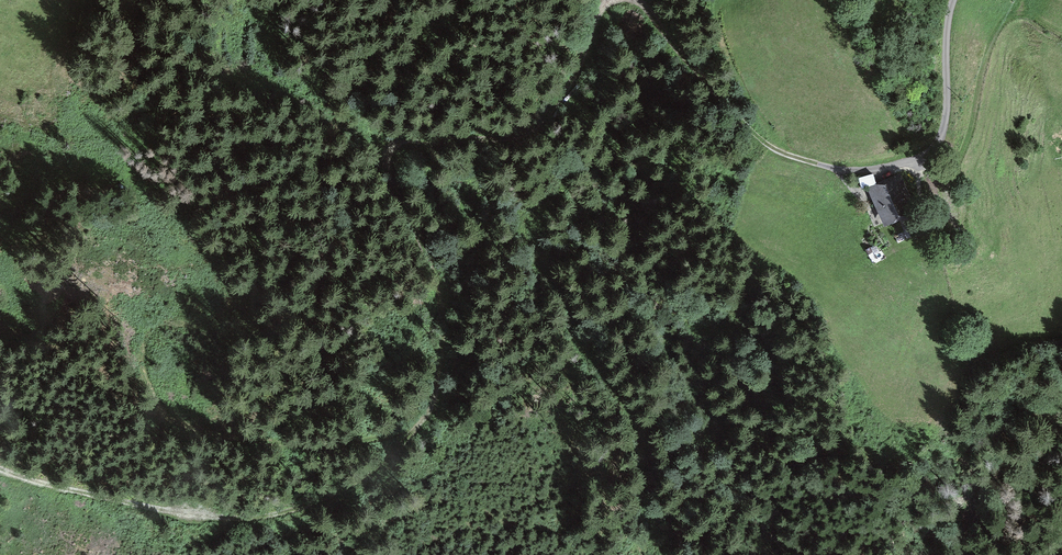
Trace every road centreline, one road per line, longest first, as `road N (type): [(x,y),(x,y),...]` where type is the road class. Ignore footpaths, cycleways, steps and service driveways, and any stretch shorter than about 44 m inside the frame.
road 1 (track): [(0,469),(117,501),(259,518),(310,504),(398,451),(426,418),(436,385),(444,308),(387,154),(400,143),(523,134),(544,120),(567,92),(607,0)]
road 2 (track): [(650,554),(634,424),(575,340),(558,290),(525,236),(525,223),(561,177),(598,78),(593,26)]
road 3 (track): [(0,325),(116,393),(181,423),(254,441),(340,443),(426,418)]
road 4 (track): [(638,0),(746,127),(778,151),(865,170)]
road 5 (track): [(953,0),(942,135),(917,159),(865,170)]

